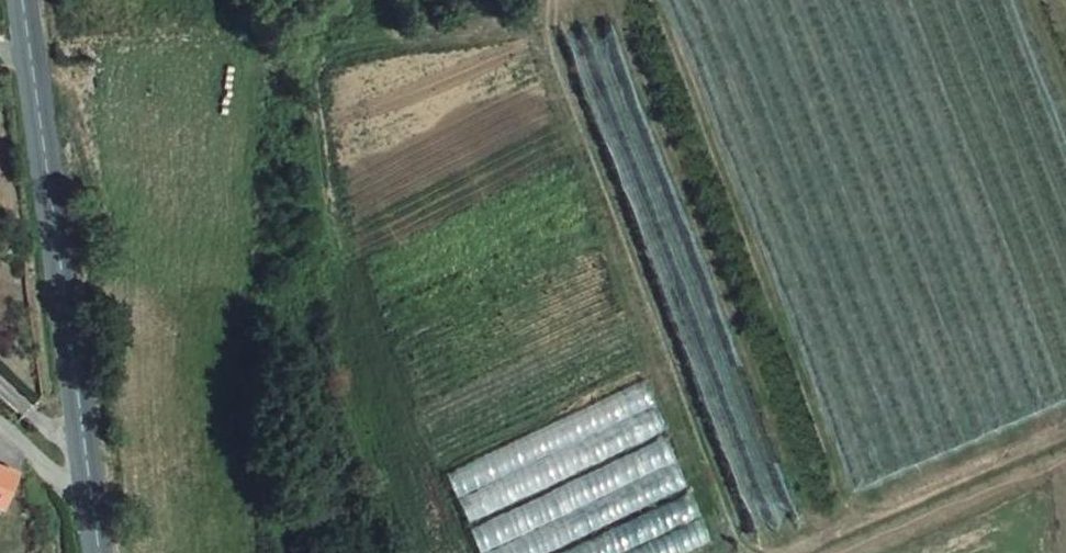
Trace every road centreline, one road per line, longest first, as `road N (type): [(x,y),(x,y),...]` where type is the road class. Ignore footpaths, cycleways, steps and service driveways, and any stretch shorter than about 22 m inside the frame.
road 1 (track): [(758,552),(742,547),(550,41),(554,0)]
road 2 (secondary): [(23,0),(103,552)]
road 3 (track): [(1065,438),(793,552)]

